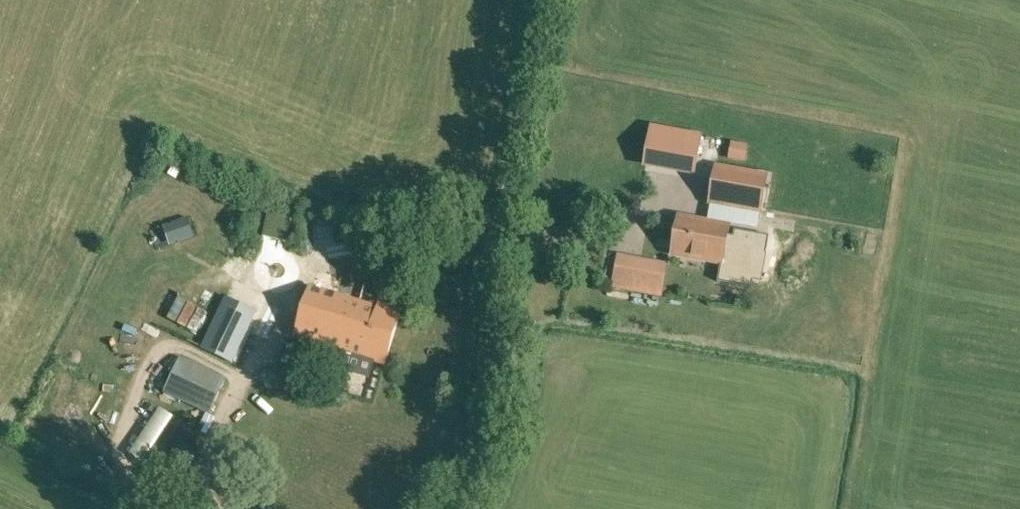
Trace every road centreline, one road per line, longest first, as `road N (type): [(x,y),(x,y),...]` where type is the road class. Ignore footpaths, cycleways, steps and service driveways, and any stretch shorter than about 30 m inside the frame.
road 1 (unclassified): [(461,508),(480,447),(537,0)]

